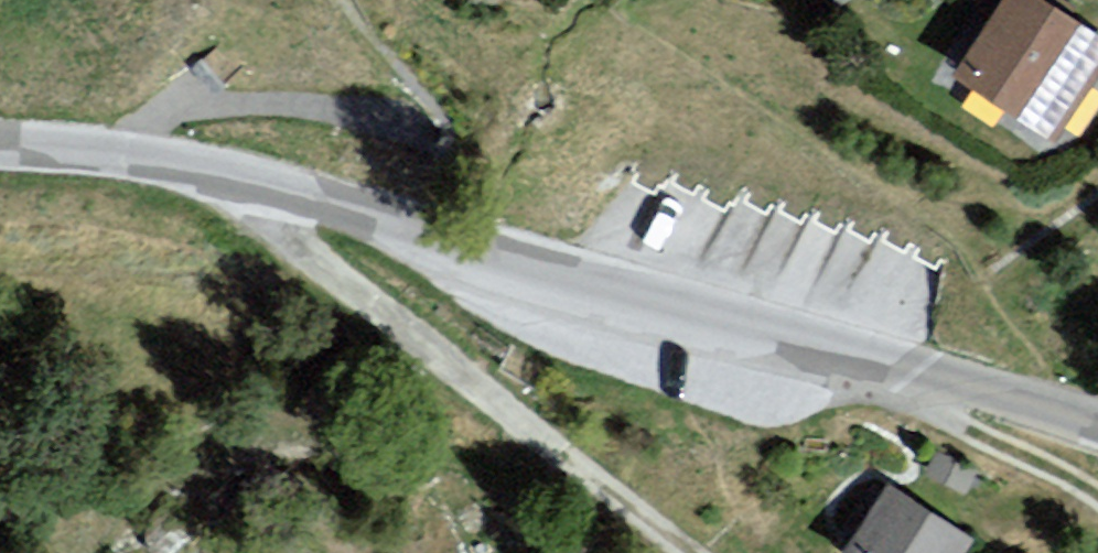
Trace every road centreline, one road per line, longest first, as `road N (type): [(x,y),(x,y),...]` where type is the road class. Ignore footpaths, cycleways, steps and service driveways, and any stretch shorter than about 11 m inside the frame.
road 1 (unclassified): [(0,151),(101,151),(230,178),(1035,401),(1097,428)]
road 2 (track): [(230,178),(288,243),(691,552)]
road 3 (track): [(866,358),(930,410),(1097,496)]
road 4 (track): [(448,130),(345,0)]

